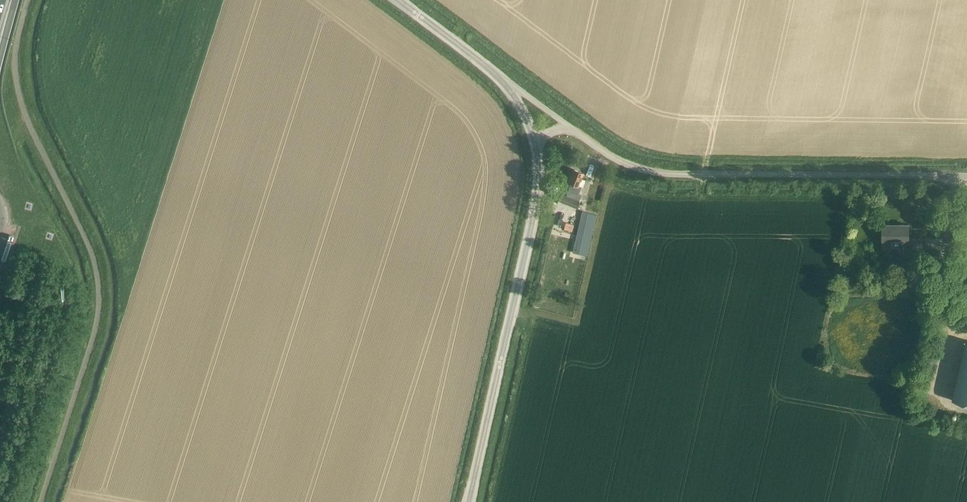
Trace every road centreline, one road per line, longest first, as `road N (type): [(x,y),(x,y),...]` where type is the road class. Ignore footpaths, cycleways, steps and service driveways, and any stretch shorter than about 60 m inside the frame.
road 1 (unclassified): [(966,179),(641,179),(566,126)]
road 2 (unclassified): [(470,501),(525,259),(538,140)]

